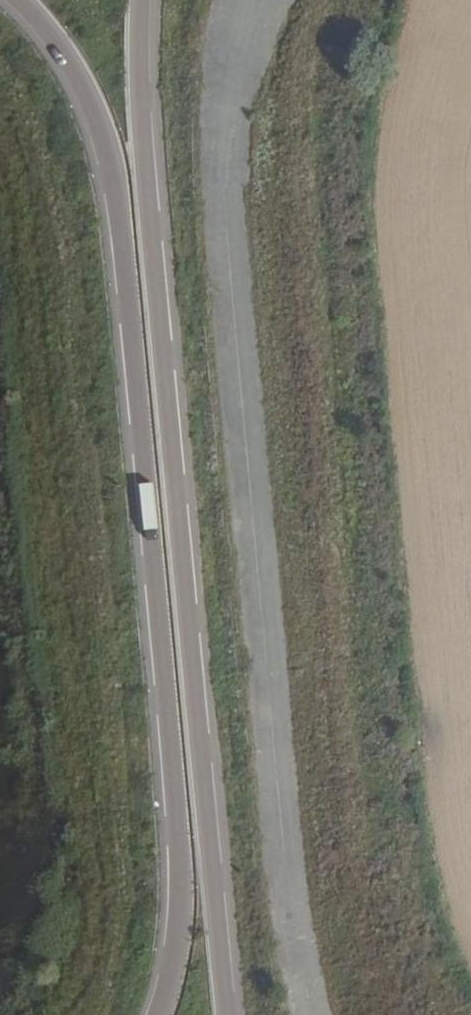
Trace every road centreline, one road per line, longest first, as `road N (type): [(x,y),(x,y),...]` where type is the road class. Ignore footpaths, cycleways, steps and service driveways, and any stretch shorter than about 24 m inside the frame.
road 1 (trunk): [(18,0),(92,112),(124,234),(174,859),(162,982),(146,1014)]
road 2 (trunk): [(215,1014),(140,0)]

